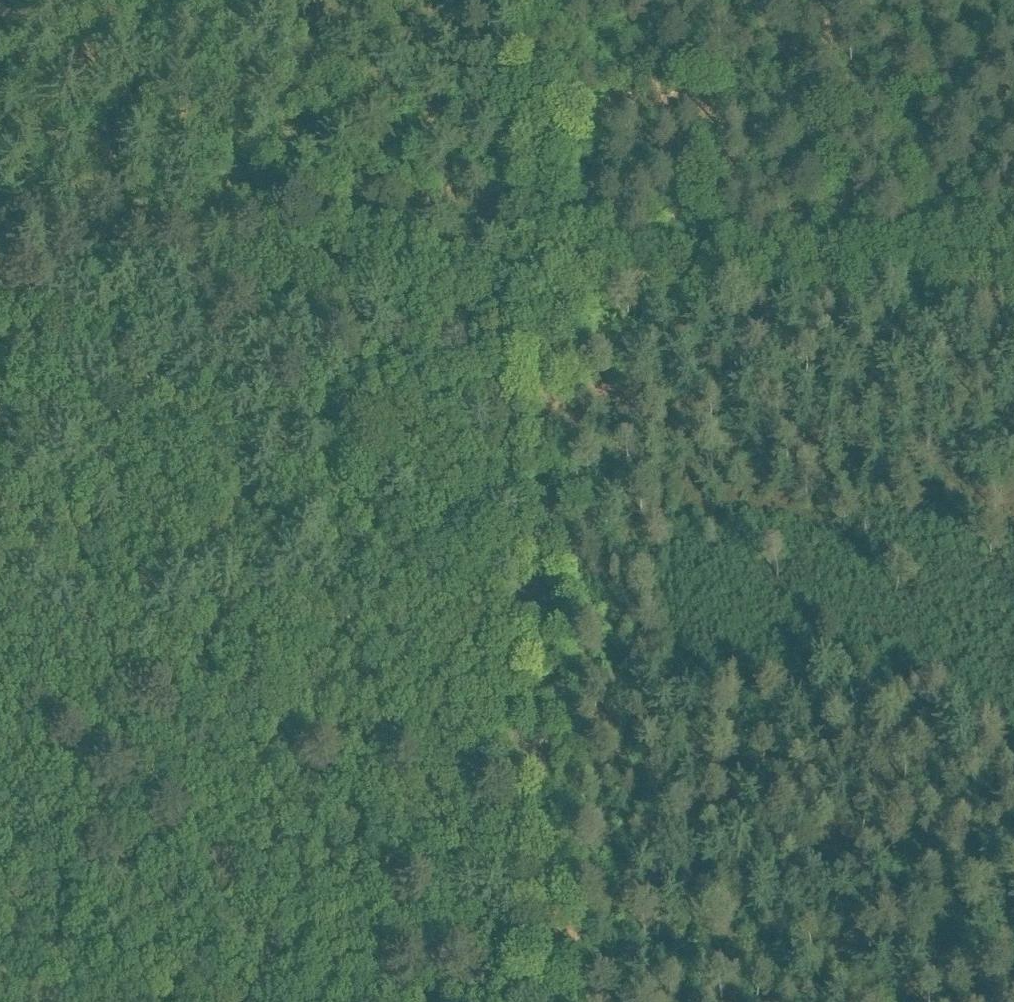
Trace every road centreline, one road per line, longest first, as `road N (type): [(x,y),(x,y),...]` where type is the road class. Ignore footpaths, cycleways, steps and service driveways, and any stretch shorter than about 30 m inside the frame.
road 1 (track): [(1013,288),(0,287)]
road 2 (track): [(537,0),(540,1001)]

